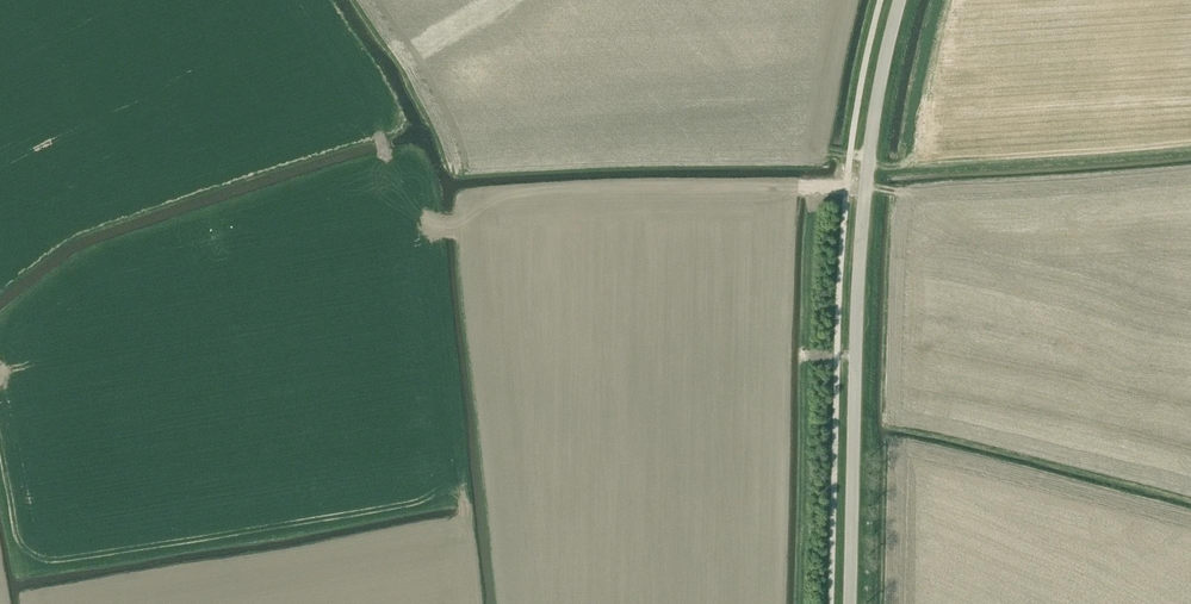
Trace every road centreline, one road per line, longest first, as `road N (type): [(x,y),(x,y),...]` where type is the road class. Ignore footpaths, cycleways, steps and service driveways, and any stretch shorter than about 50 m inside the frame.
road 1 (tertiary): [(849,603),(862,207),(900,0)]

